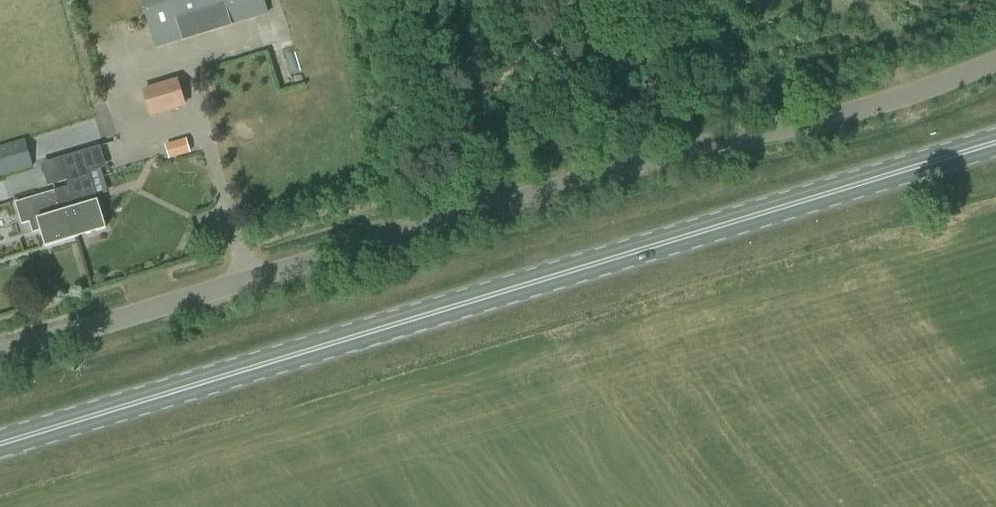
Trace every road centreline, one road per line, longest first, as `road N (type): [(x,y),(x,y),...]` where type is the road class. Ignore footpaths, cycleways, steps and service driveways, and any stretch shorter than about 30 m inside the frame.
road 1 (primary): [(0,443),(995,141)]
road 2 (unclassified): [(0,355),(666,154),(799,129),(995,64)]

